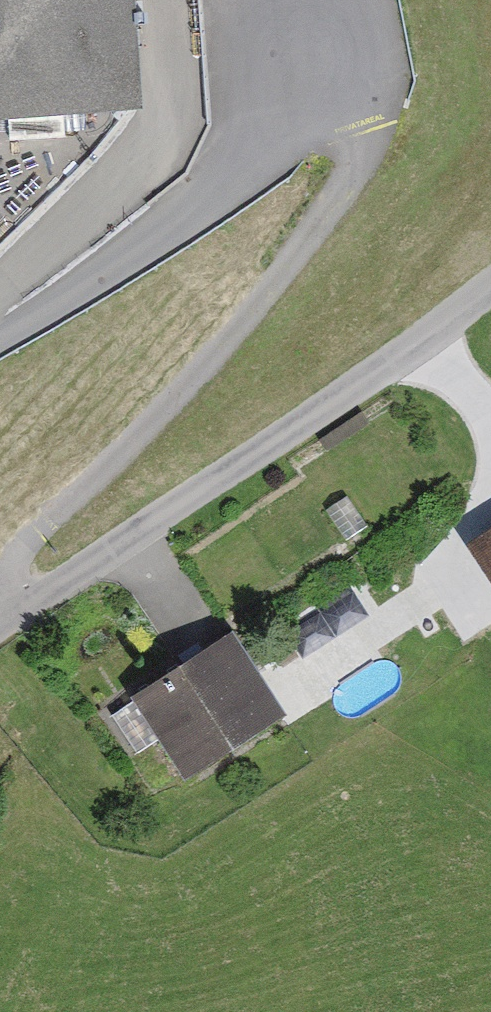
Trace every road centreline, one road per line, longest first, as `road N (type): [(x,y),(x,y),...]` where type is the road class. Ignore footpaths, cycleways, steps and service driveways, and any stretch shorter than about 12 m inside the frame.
road 1 (track): [(0,337),(143,254),(216,171),(276,64),(319,39),(373,56),(389,114),(345,208),(161,424),(43,530),(0,585)]
road 2 (residential): [(0,618),(245,465),(490,292)]

